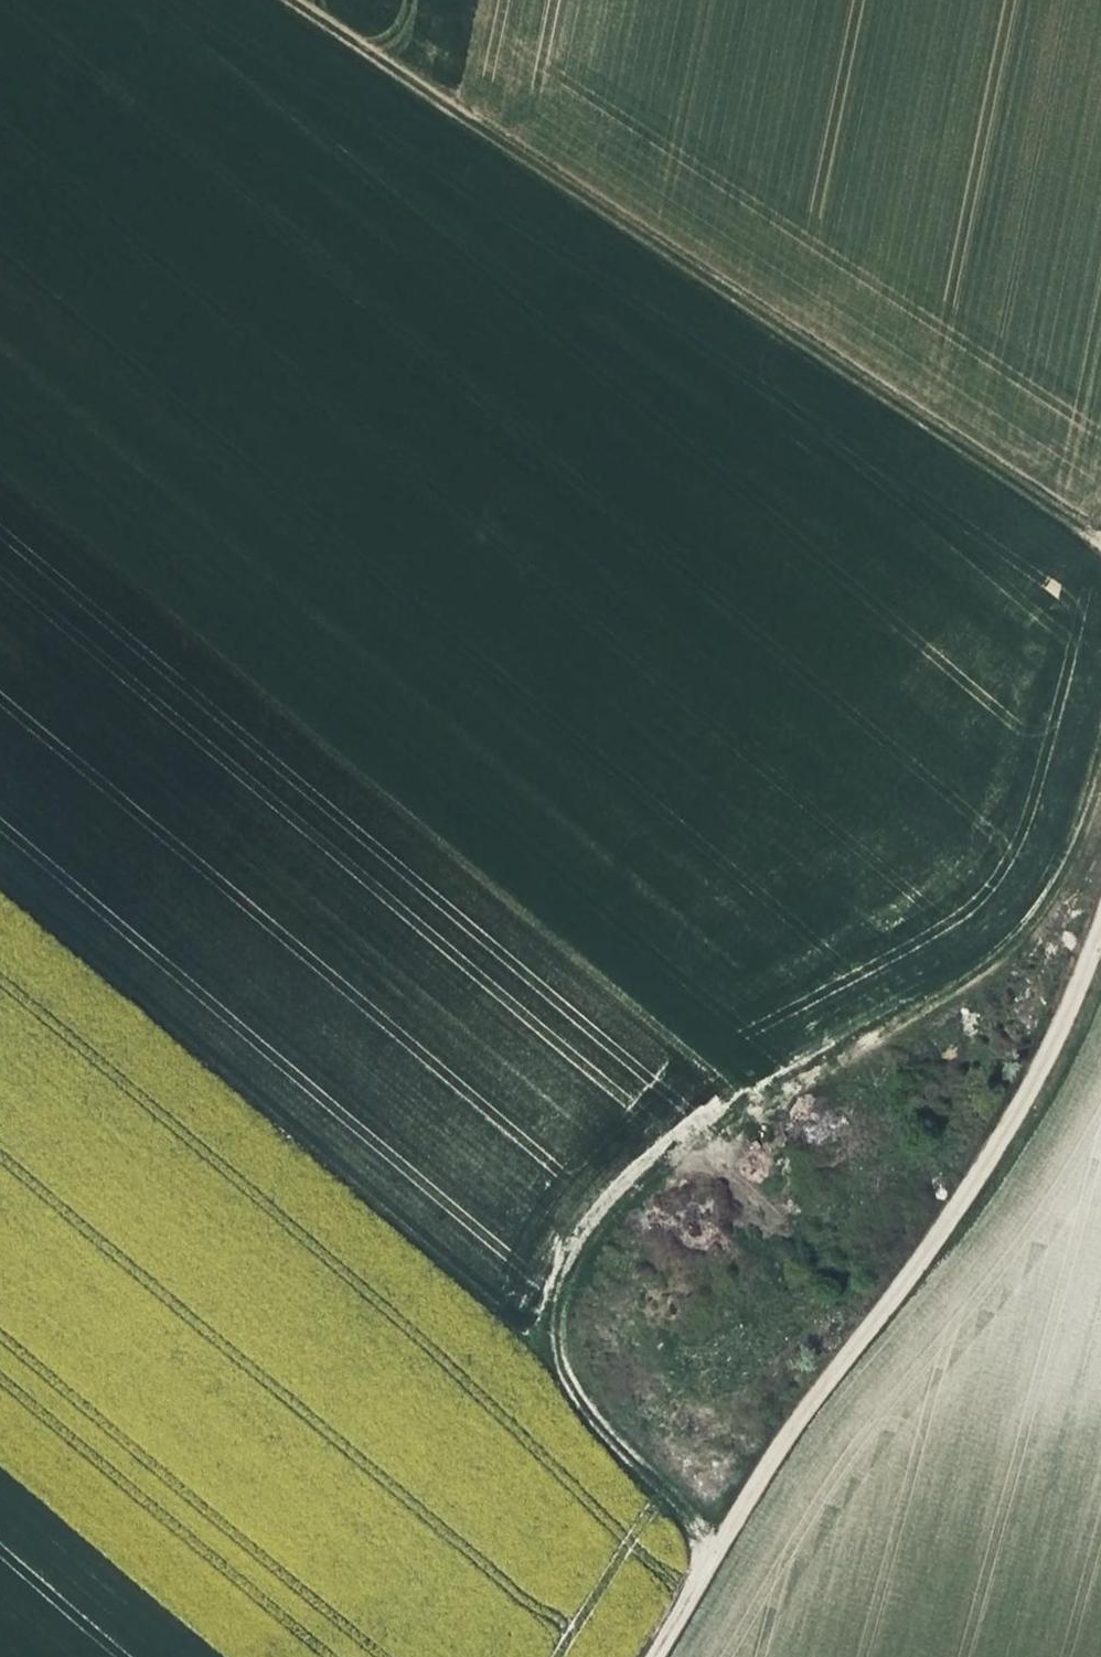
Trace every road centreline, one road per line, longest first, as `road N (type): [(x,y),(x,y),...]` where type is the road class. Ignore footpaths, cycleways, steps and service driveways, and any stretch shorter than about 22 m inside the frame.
road 1 (track): [(1100,541),(291,0)]
road 2 (track): [(1100,926),(1048,1070),(936,1242),(802,1409),(653,1656)]

